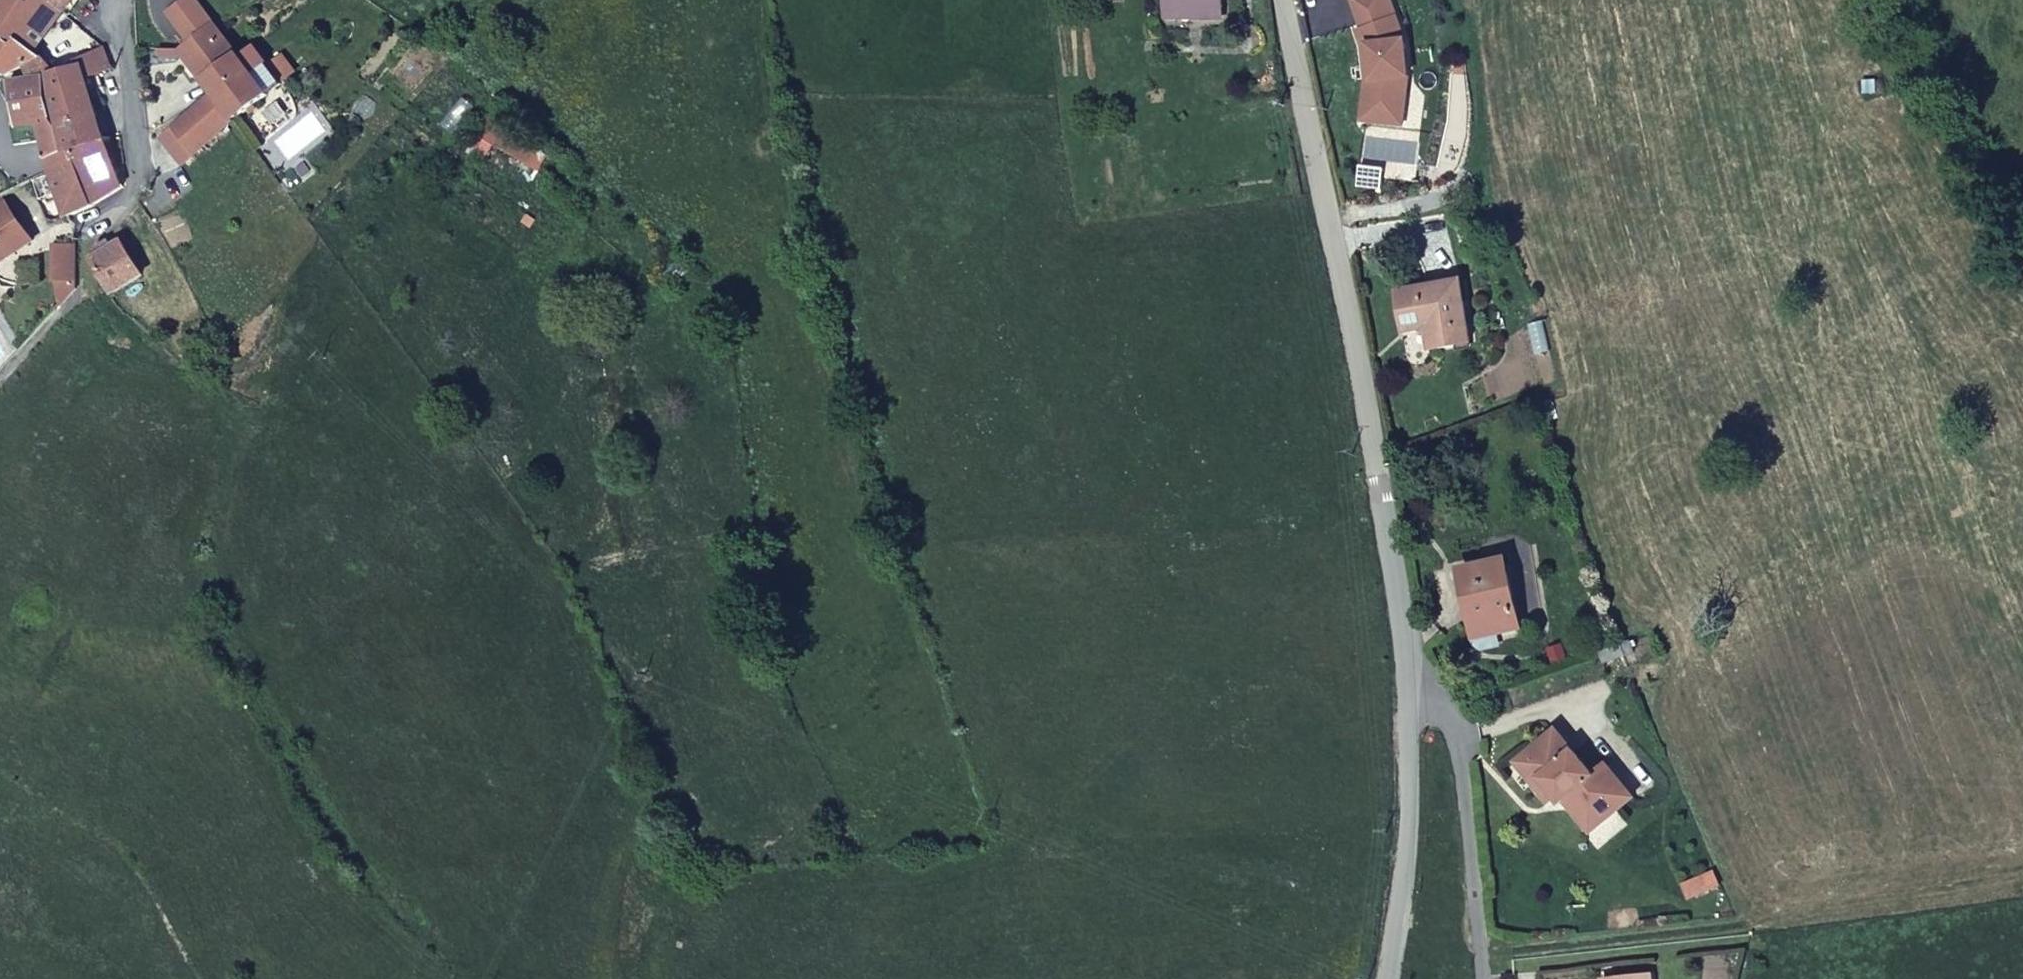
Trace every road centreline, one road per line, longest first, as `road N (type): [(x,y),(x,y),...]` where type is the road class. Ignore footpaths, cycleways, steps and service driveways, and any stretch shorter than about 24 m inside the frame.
road 1 (track): [(83,226),(80,298),(247,418),(198,611),(370,885),(481,978)]
road 2 (unclassified): [(1282,0),(1412,667)]
road 3 (residential): [(1484,978),(1461,739),(1412,667)]
road 4 (unclassified): [(1412,667),(1409,851),(1389,978)]
road 5 (residential): [(121,0),(136,190),(83,226)]

